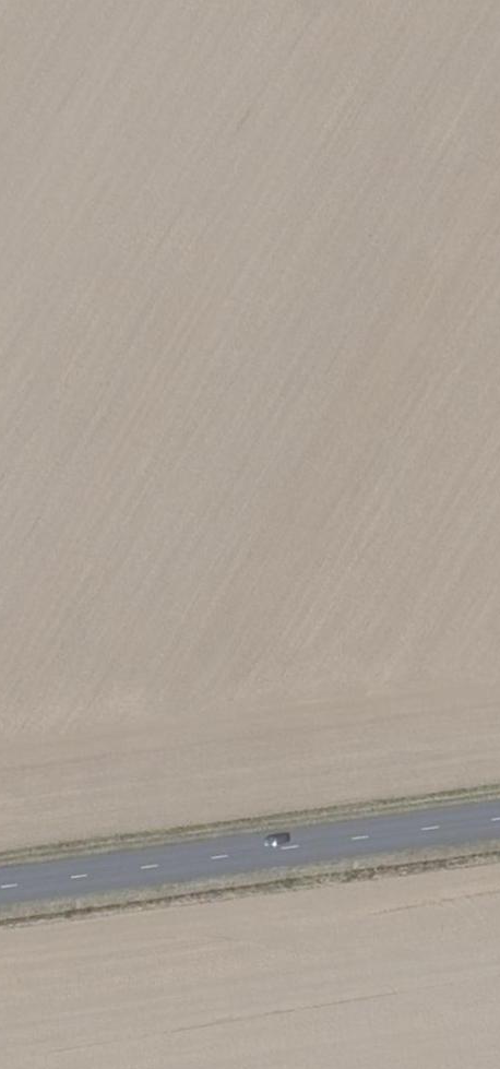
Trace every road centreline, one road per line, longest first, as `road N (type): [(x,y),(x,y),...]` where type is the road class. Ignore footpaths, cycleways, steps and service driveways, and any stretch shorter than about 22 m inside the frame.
road 1 (secondary): [(499,823),(0,892)]

